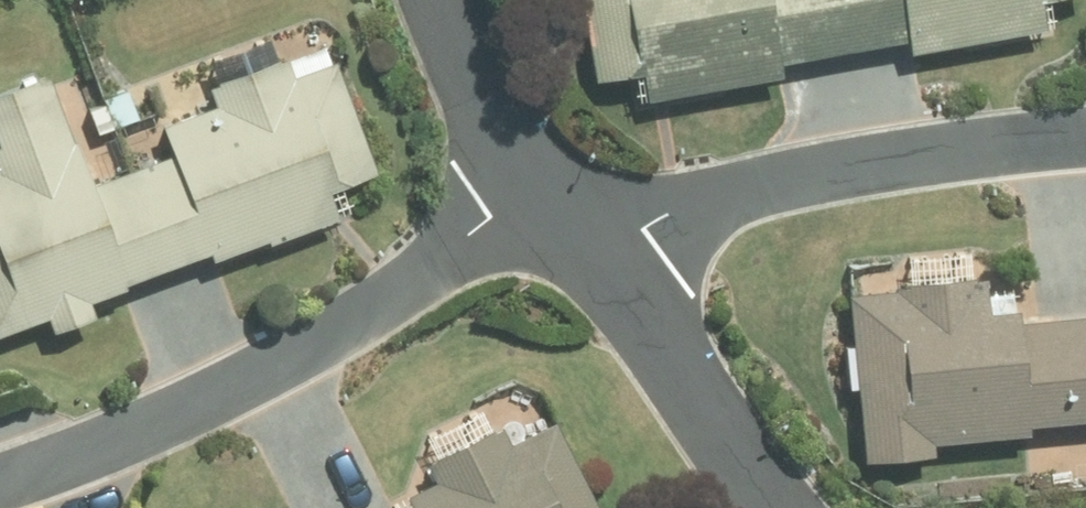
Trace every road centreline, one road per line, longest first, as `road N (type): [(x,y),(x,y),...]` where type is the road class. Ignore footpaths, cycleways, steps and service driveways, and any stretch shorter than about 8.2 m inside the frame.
road 1 (residential): [(0,481),(140,432),(377,311),(433,271),(492,247),(569,230)]
road 2 (residential): [(569,230),(882,166),(1085,136)]
road 3 (residential): [(569,230),(781,507)]
road 4 (residential): [(443,0),(504,134),(569,230)]

